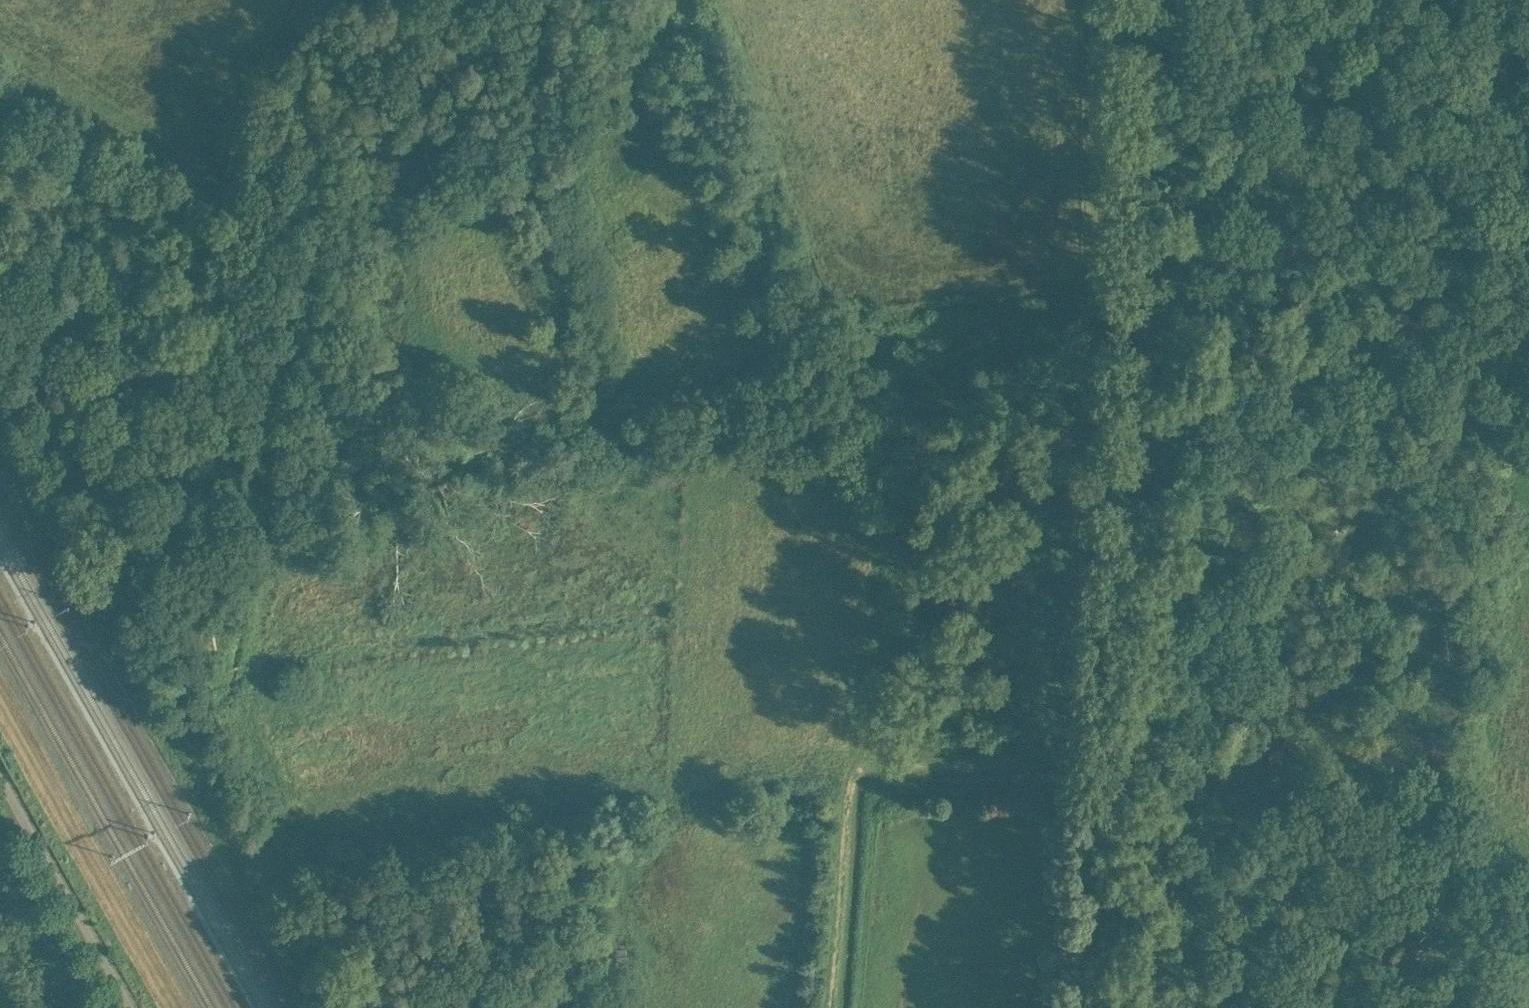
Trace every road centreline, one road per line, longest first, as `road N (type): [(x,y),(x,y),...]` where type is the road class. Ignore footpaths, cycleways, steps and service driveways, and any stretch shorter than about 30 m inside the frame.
road 1 (track): [(1089,1007),(1120,699),(1120,0)]
road 2 (track): [(348,1007),(0,390)]
road 3 (unclassified): [(133,1007),(0,774)]

